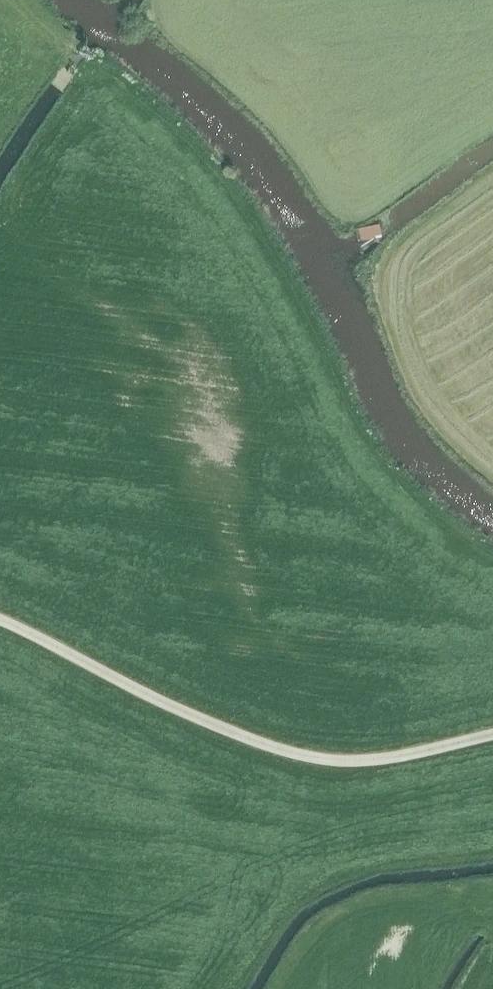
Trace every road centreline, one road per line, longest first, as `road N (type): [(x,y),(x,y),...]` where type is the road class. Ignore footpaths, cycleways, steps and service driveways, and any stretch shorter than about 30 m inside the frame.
road 1 (unclassified): [(0,622),(216,726),(310,758),(389,759),(492,736)]

